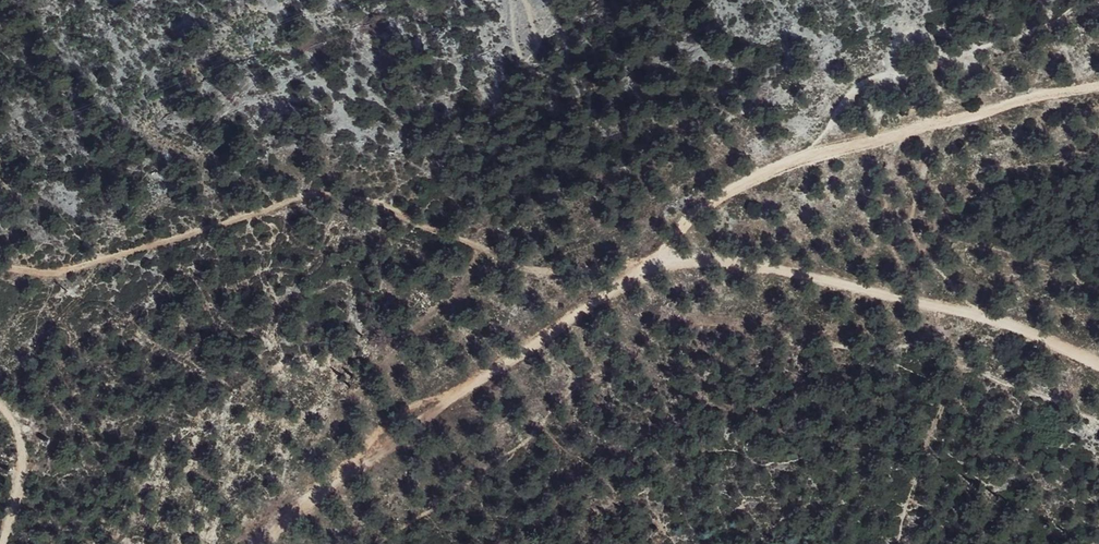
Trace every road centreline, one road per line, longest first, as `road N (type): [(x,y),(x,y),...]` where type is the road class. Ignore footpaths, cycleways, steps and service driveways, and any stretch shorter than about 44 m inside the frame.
road 1 (track): [(0,267),(46,269),(124,255),(329,190),(432,221),(550,274),(604,277),(682,259),(723,259),(982,311),(1098,363)]
road 2 (track): [(1098,86),(1033,95),(802,160),(731,192),(639,270),(277,522),(258,543)]
road 3 (track): [(0,402),(17,429),(18,456),(2,543)]

